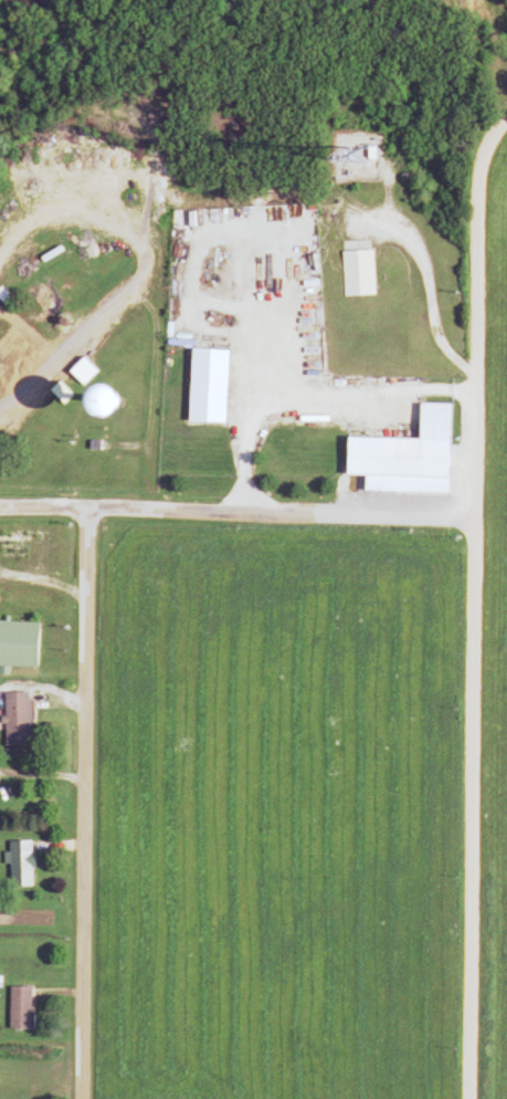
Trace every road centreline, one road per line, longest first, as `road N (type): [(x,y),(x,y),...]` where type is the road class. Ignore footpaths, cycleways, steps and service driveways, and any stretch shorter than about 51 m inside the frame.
road 1 (residential): [(466,1098),(468,517),(480,151),(506,116)]
road 2 (residential): [(77,1098),(94,509)]
road 3 (residential): [(468,517),(0,507)]

